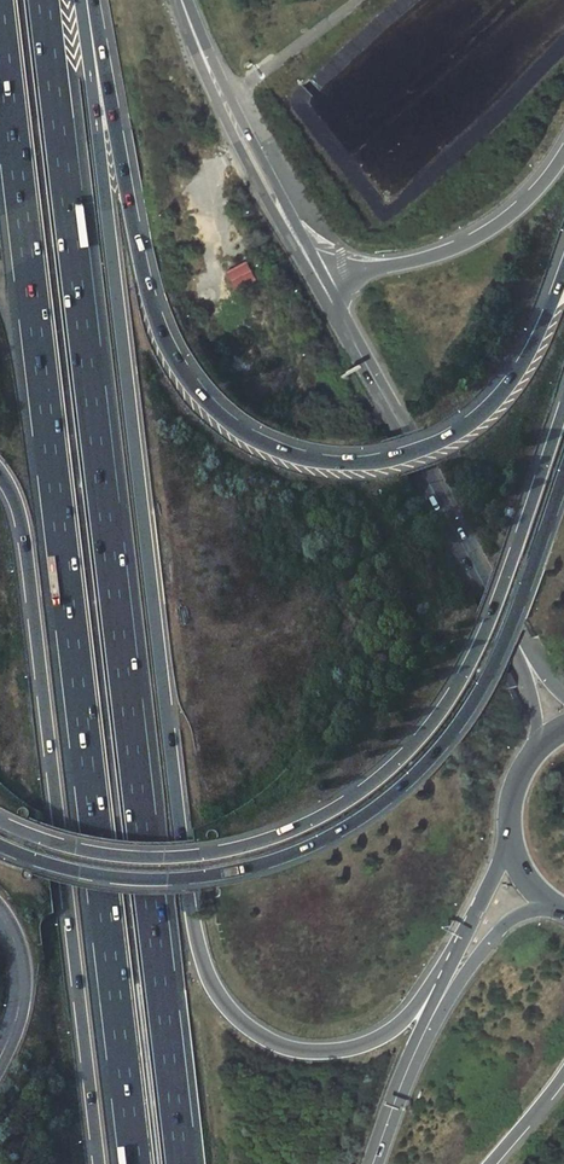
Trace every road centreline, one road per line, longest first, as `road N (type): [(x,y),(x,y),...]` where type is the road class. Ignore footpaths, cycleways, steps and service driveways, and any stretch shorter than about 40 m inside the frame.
road 1 (motorway): [(462,936),(398,1022),(368,1041),(327,1049),(293,1046),(254,1028),(225,1001),(202,959),(81,0)]
road 2 (motorway): [(181,1163),(44,0)]
road 3 (motorway): [(0,27),(135,1163)]
road 4 (trunk): [(563,269),(515,374),(441,441),(349,463),(259,442),(208,404),(162,335),(92,0)]
road 5 (trunk): [(563,404),(464,672),(422,735),(363,789),(284,832),(209,852),(109,851),(0,820)]
road 6 (trunk): [(0,846),(87,871),(160,878),(244,869),(322,840),(424,766),(470,707),(519,608)]
road 7 (secondary): [(518,655),(317,276)]
road 8 (motorway): [(51,766),(99,1163)]
road 9 (tertiary): [(317,276),(223,100),(181,0)]
road 10 (trunk): [(0,475),(25,539),(51,766)]
road 11 (trunk): [(563,151),(532,193),(469,239),(407,261),(317,276)]
road 12 (track): [(245,141),(213,173),(201,223),(222,299),(263,343)]
road 13 (secondary): [(372,1163),(435,1010)]
road 14 (secondary): [(435,1010),(501,928),(556,907)]
road 15 (secondary): [(0,914),(21,977),(0,1057)]
road 16 (trunk): [(519,608),(563,478)]

